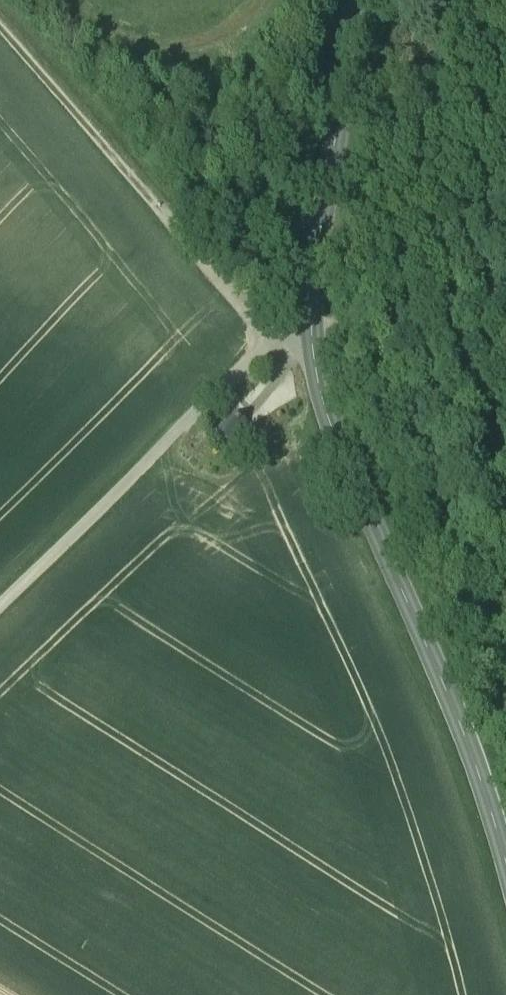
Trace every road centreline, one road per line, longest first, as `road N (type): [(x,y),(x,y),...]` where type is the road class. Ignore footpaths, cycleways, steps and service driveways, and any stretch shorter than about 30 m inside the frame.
road 1 (tertiary): [(505,863),(491,804),(329,418),(311,353),(315,253),(359,0)]
road 2 (track): [(309,338),(254,350),(0,607)]
road 3 (track): [(267,342),(0,29)]
road 4 (track): [(310,346),(326,328),(505,217)]
road 5 (track): [(67,0),(114,40),(146,53),(234,35),(266,0)]

